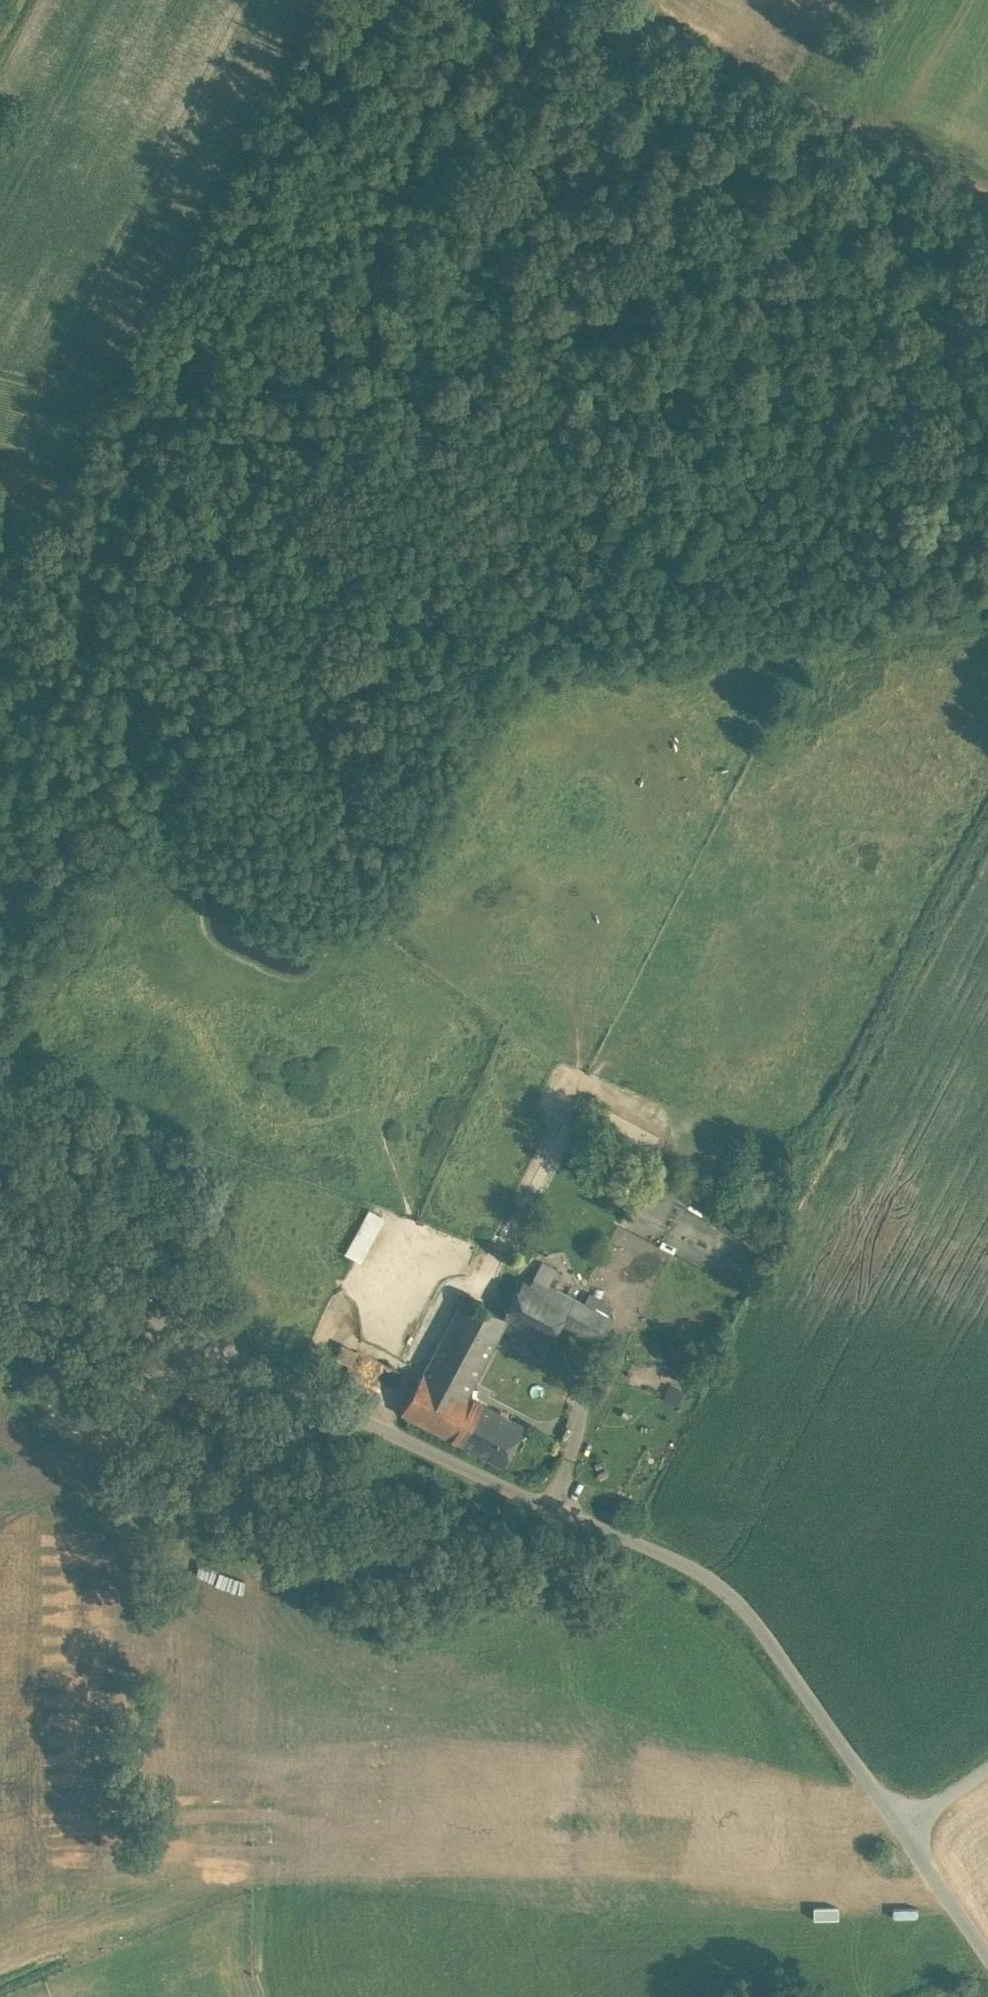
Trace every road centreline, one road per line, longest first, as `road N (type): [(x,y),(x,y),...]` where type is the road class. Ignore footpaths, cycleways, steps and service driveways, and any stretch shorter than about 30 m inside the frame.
road 1 (unclassified): [(987,1954),(750,1620),(680,1564),(183,1335),(0,1271)]

